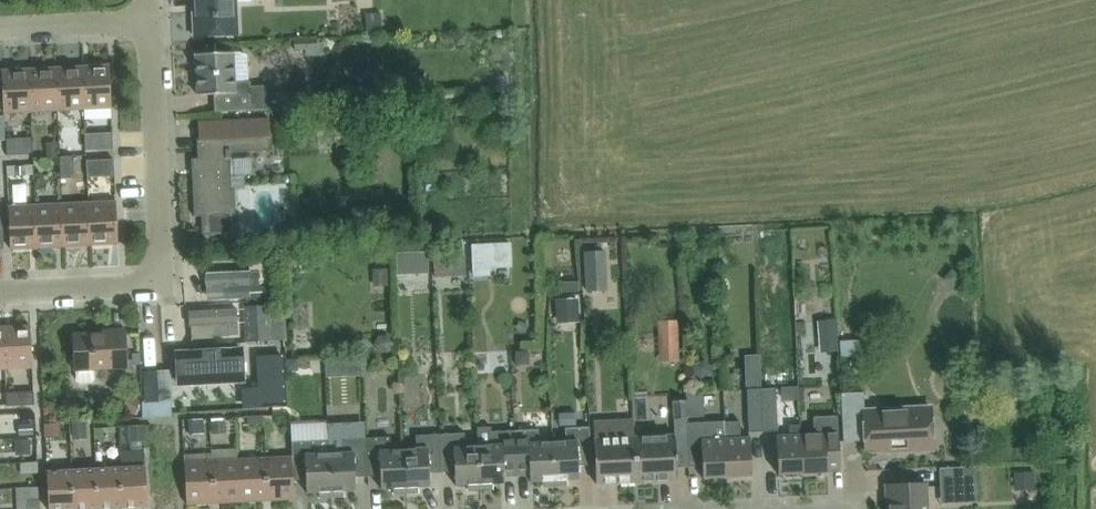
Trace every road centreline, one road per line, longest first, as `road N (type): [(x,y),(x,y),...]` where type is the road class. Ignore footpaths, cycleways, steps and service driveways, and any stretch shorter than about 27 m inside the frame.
road 1 (residential): [(0,293),(161,285),(152,23)]
road 2 (residential): [(0,29),(152,23)]

